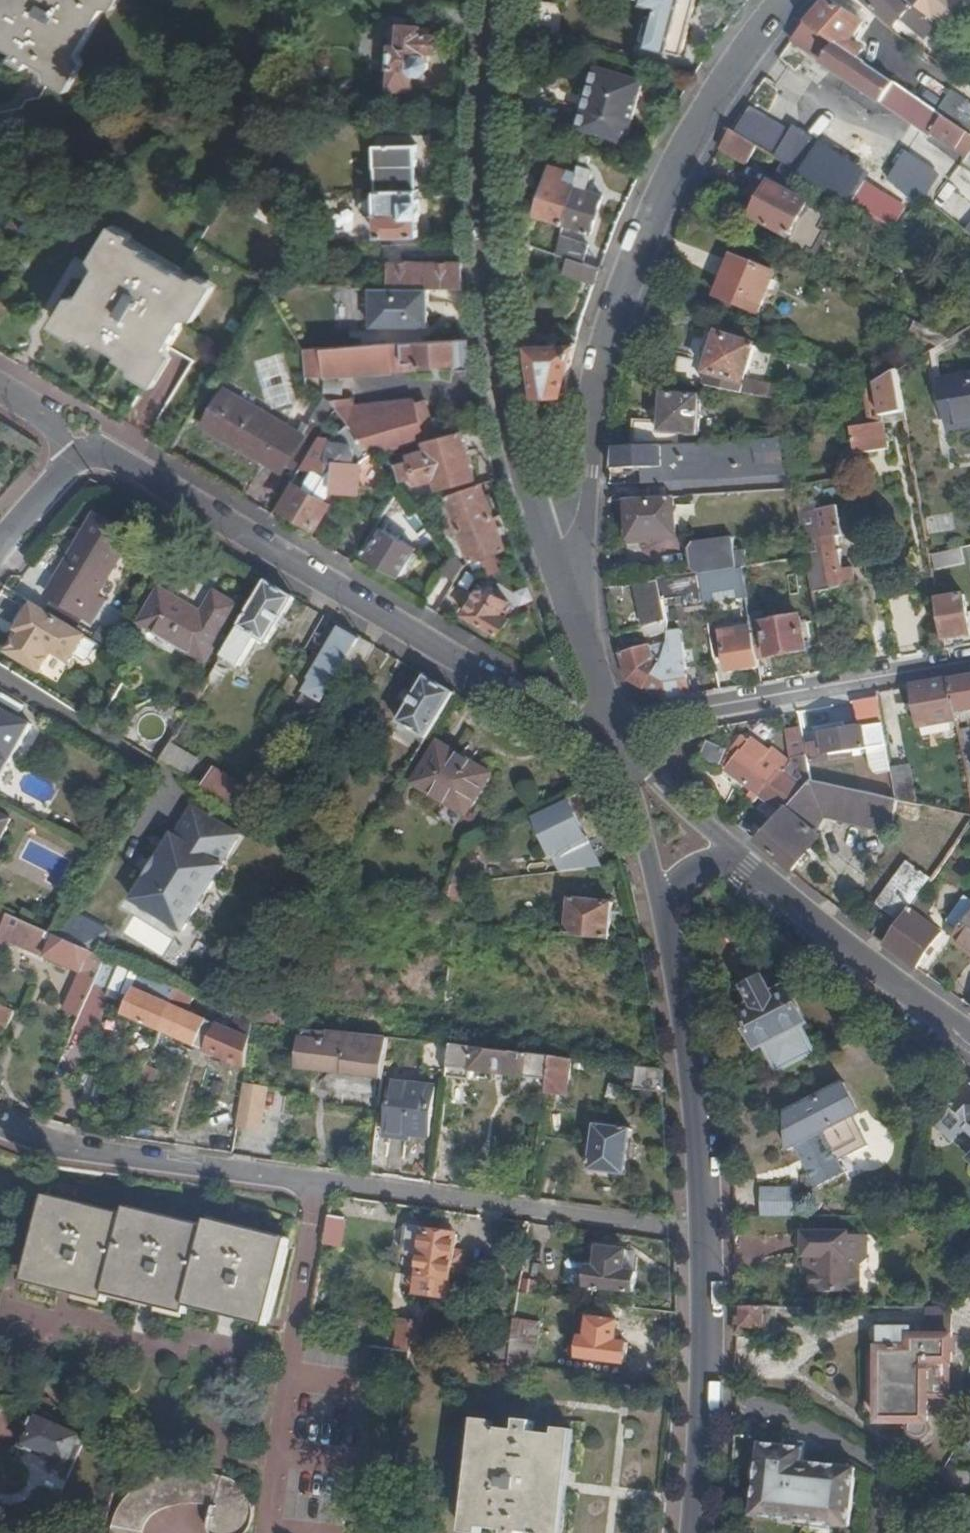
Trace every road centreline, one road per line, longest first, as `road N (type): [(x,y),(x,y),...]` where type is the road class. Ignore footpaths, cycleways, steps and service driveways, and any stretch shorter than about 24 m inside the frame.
road 1 (residential): [(707,1234),(104,1155),(0,1123)]
road 2 (residential): [(571,604),(586,425),(615,313),(721,89),(784,0)]
road 3 (residential): [(72,465),(112,457),(632,764)]
road 4 (tertiary): [(571,604),(514,422),(498,316),(491,116),(501,0)]
road 5 (residential): [(632,764),(673,721),(969,661)]
road 6 (secondary): [(664,924),(707,1234)]
road 7 (secondary): [(707,1234),(712,1345),(700,1532)]
road 8 (secondary): [(969,1042),(838,951),(744,868)]
road 9 (tertiary): [(632,764),(571,604)]
road 10 (tertiary): [(632,764),(664,924)]
road 11 (tertiary): [(744,868),(632,764)]

